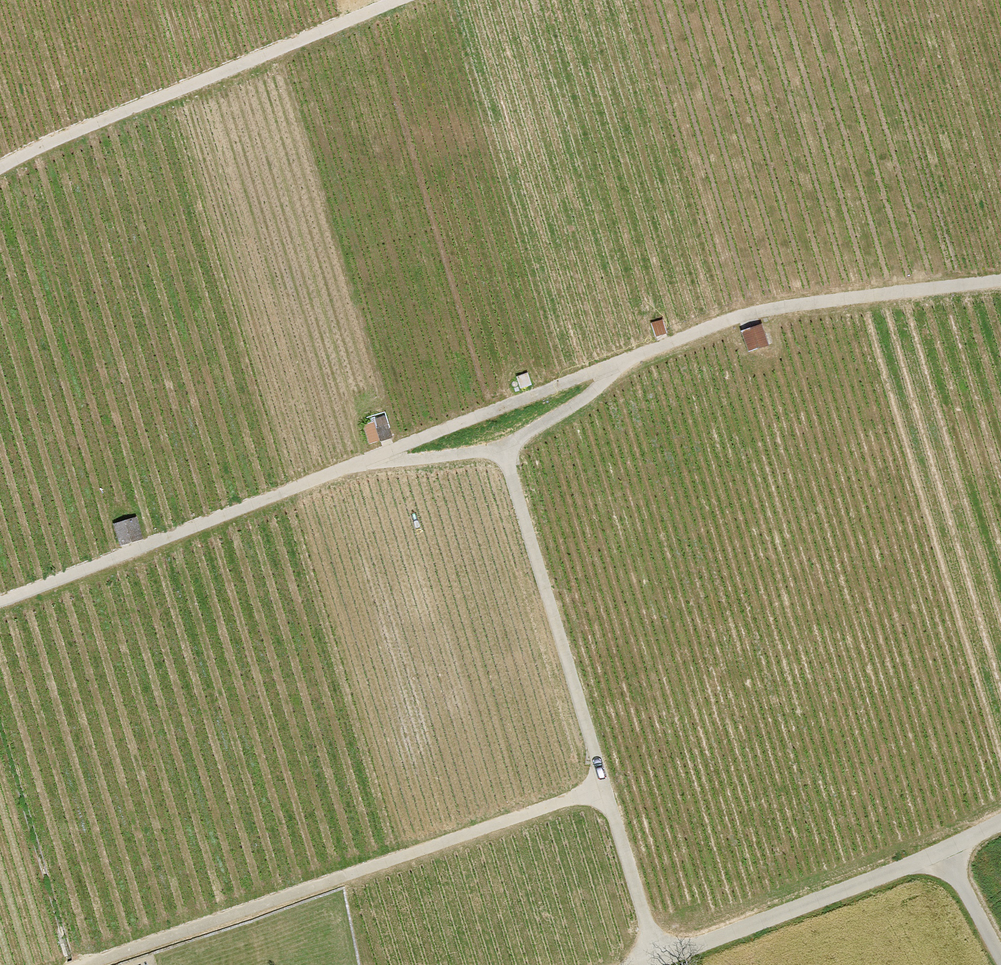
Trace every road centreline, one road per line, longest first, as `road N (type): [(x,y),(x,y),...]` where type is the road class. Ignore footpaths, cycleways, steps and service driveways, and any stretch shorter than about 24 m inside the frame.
road 1 (track): [(0,601),(718,322),(1000,281)]
road 2 (track): [(659,963),(504,452)]
road 3 (track): [(604,789),(101,964)]
road 4 (track): [(0,165),(401,0)]
road 5 (residential): [(653,964),(1000,821)]
road 6 (track): [(381,455),(504,452),(603,383),(614,365)]
road 7 (track): [(942,850),(1000,959)]

